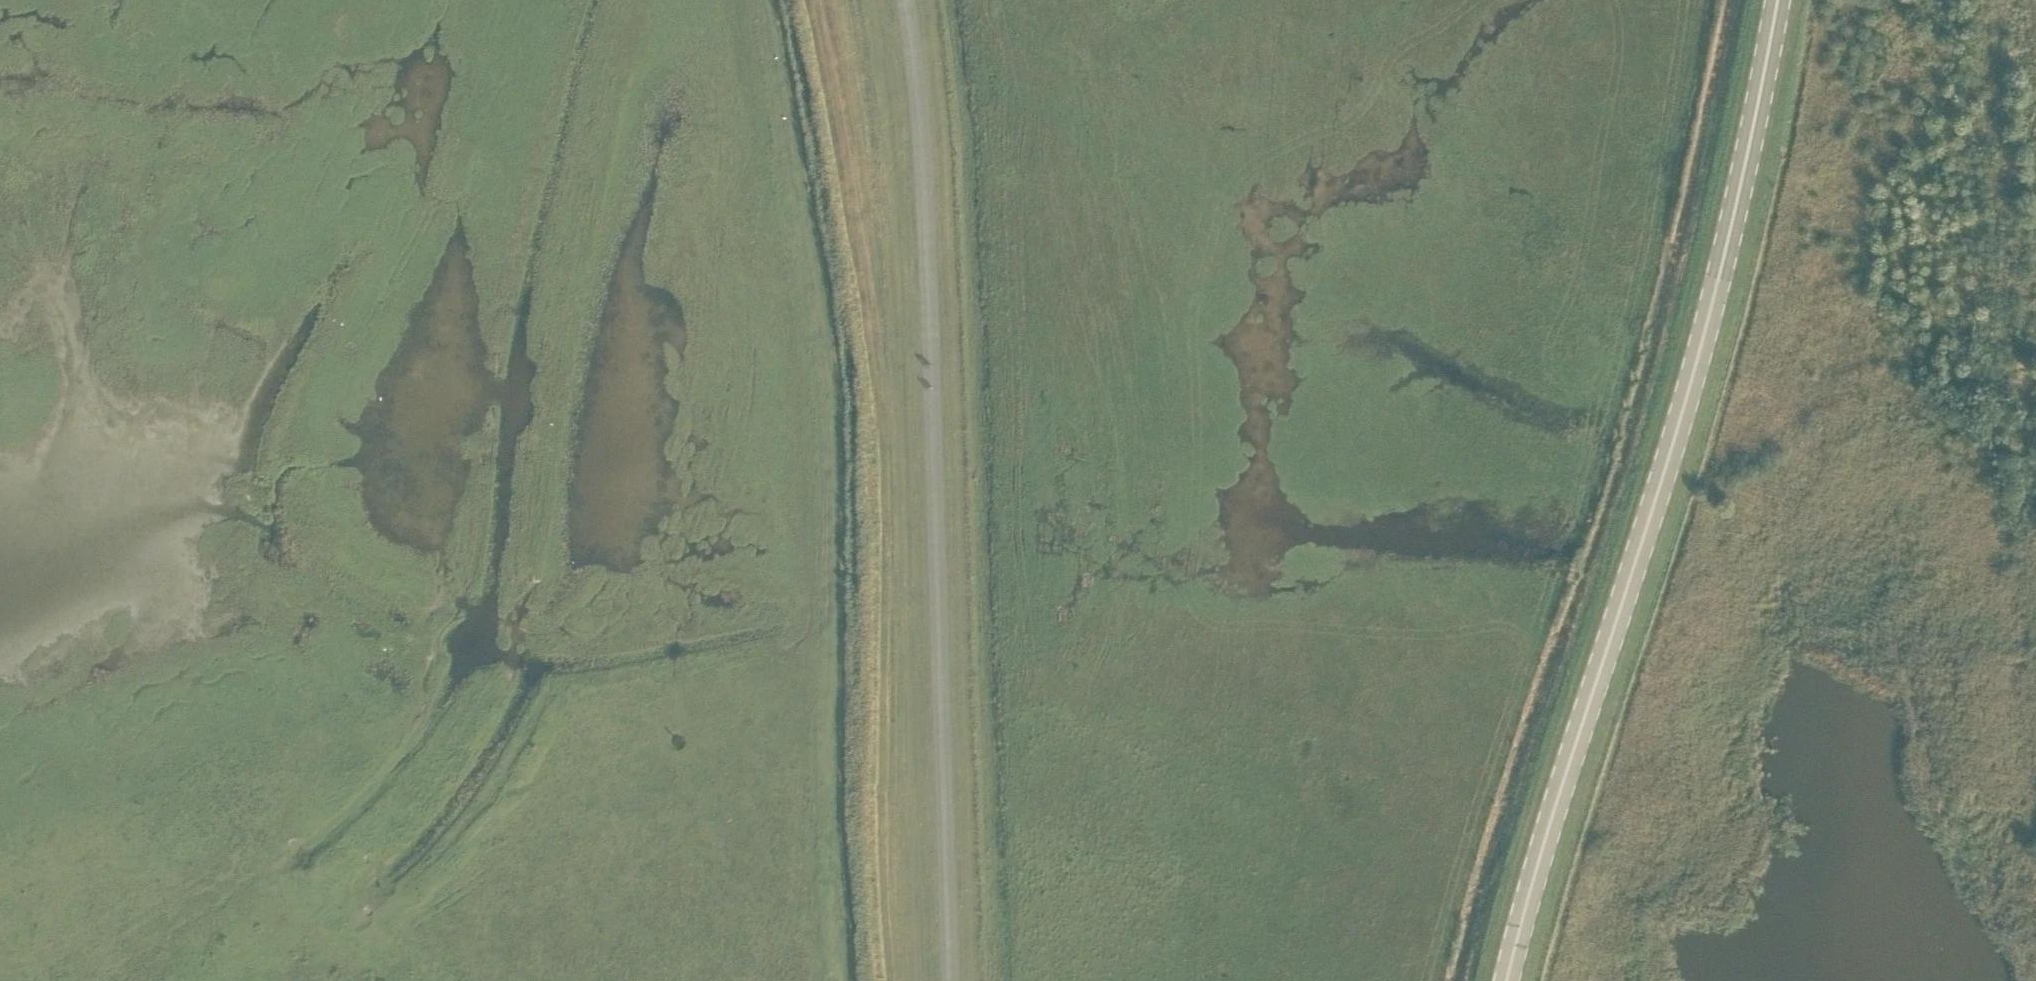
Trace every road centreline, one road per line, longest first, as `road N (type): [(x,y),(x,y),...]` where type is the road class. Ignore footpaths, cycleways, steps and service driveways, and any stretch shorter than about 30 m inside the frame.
road 1 (primary): [(1507,980),(1685,403),(1725,254),(1777,0)]
road 2 (unclassified): [(947,980),(927,264),(906,0)]

